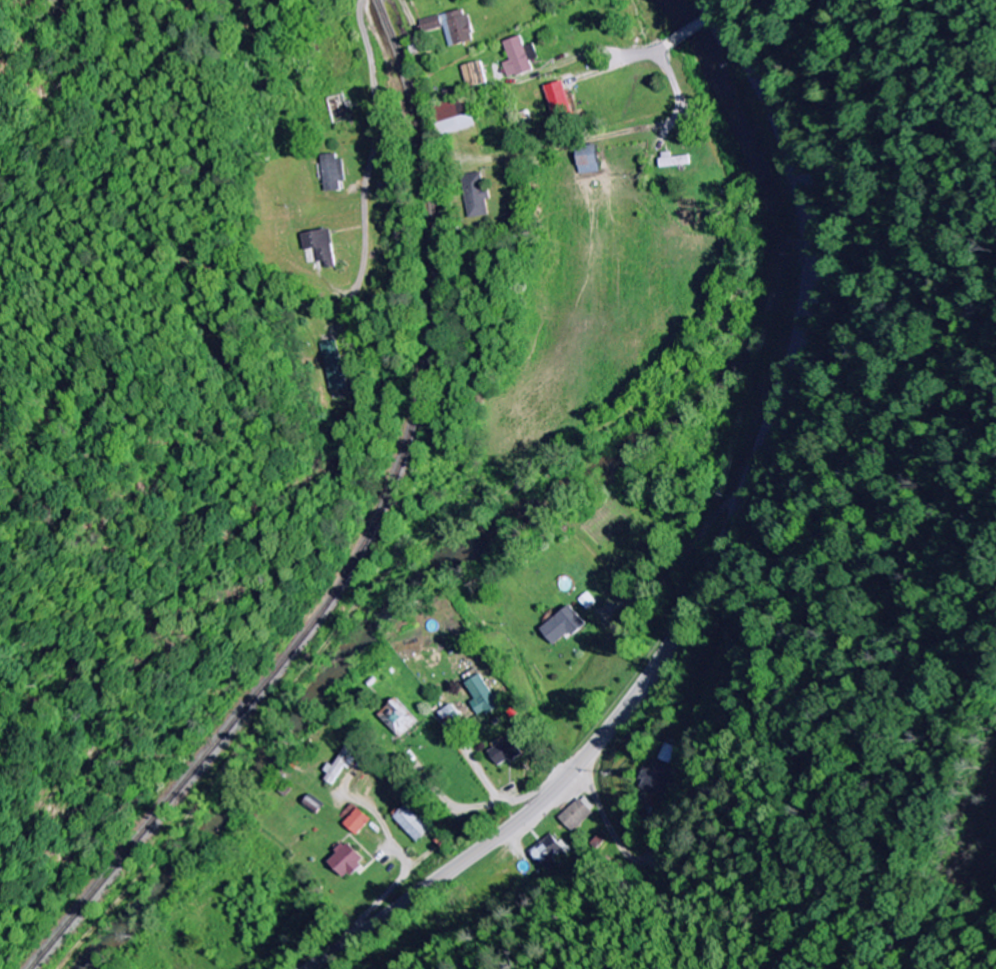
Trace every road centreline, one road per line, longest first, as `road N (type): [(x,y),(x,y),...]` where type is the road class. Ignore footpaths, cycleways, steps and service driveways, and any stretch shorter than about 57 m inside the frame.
road 1 (secondary): [(708,0),(789,154),(808,271),(792,365),(766,444),(671,644),(597,744),(530,811),(311,968)]
road 2 (residential): [(361,0),(377,132),(372,268),(357,297)]
road 3 (residential): [(597,138),(672,119),(678,66),(731,34)]
road 4 (residential): [(460,158),(501,159),(597,138)]

